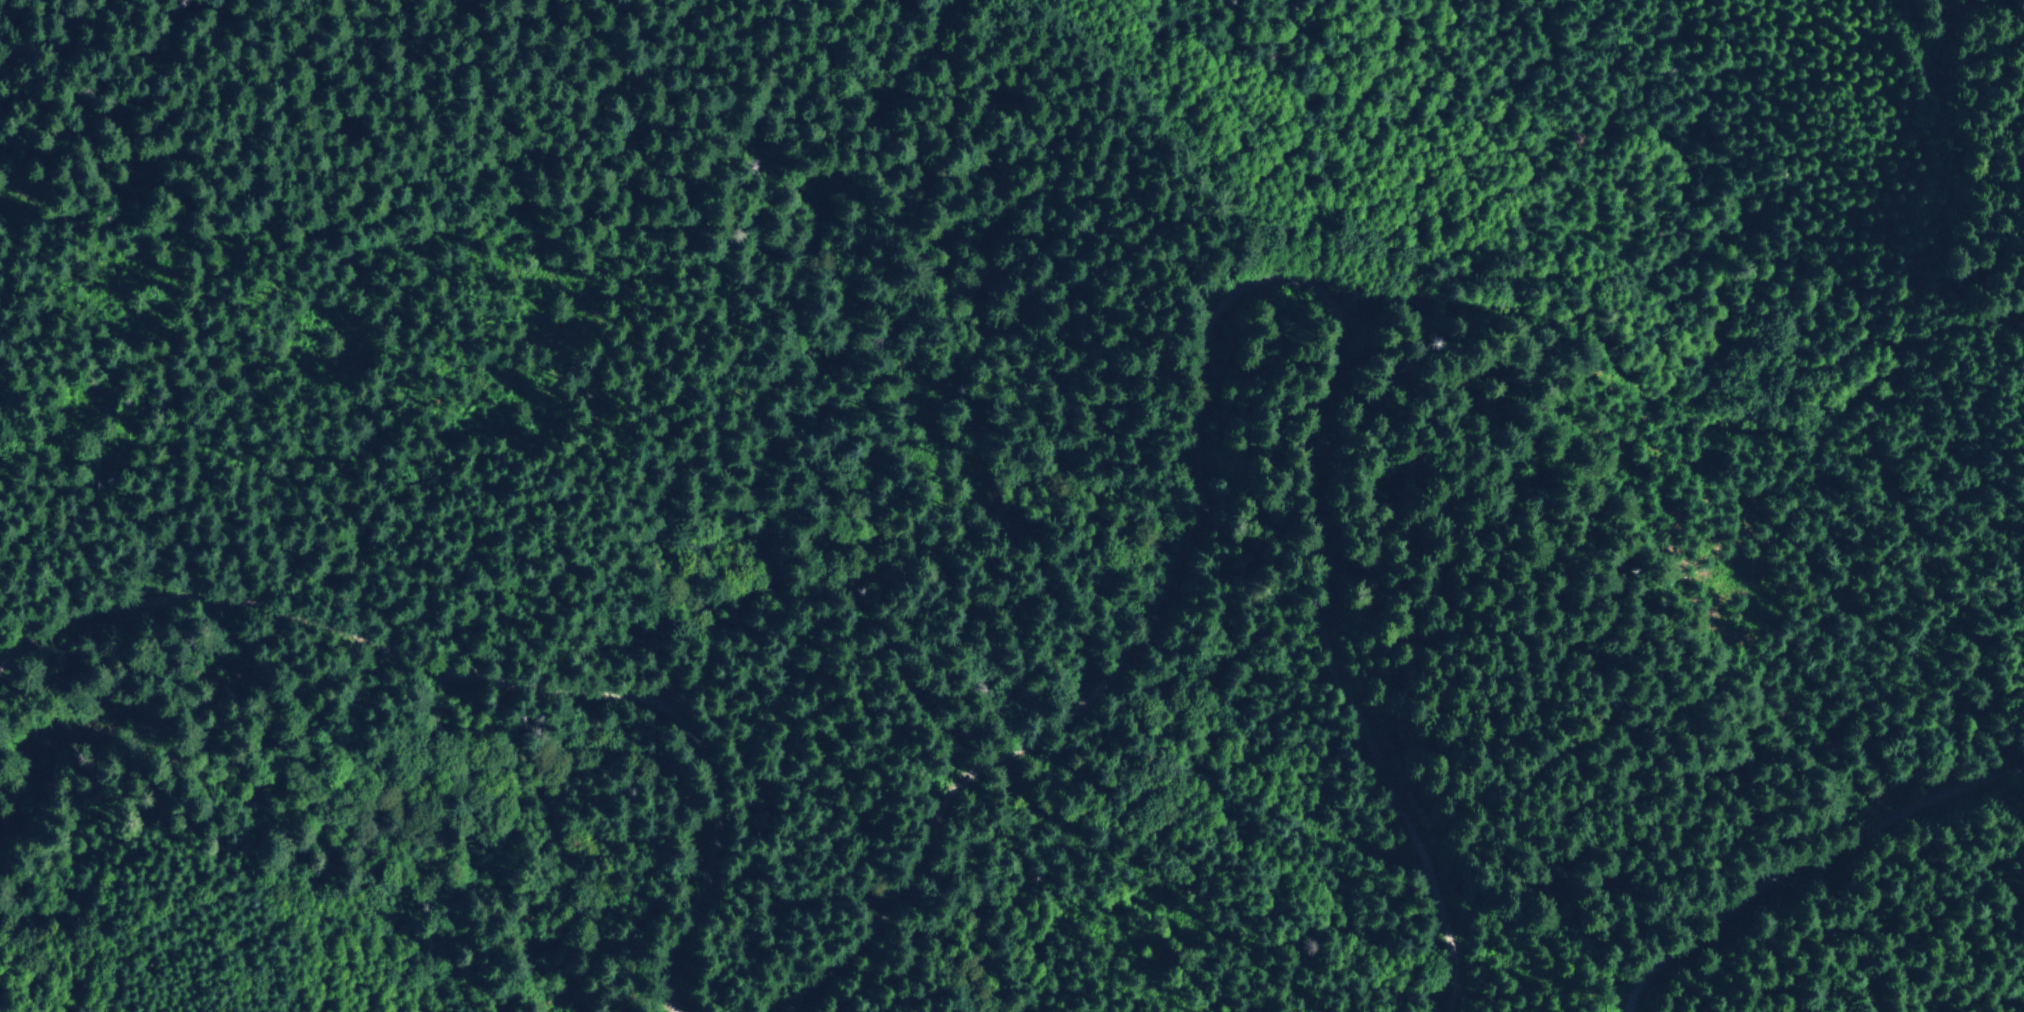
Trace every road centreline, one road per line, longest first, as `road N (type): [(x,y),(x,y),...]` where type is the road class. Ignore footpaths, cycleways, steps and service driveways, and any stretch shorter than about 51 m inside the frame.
road 1 (track): [(1424,1011),(1436,984),(1436,877),(1412,823),(1382,304),(1364,274),(1310,274),(1281,298),(1263,370),(1263,543),(1239,632),(966,877),(850,1011)]
road 2 (track): [(1364,274),(1426,267),(1499,274),(1661,393),(1745,432),(1810,446),(1902,427),(1943,357),(1967,233),(1962,147),(1930,46),(1933,0)]
road 3 (track): [(713,1011),(711,979),(728,913),(704,764),(645,710),(217,567),(104,591),(0,654)]
road 4 (track): [(2023,791),(1917,817),(1745,901),(1685,966),(1685,1011)]

